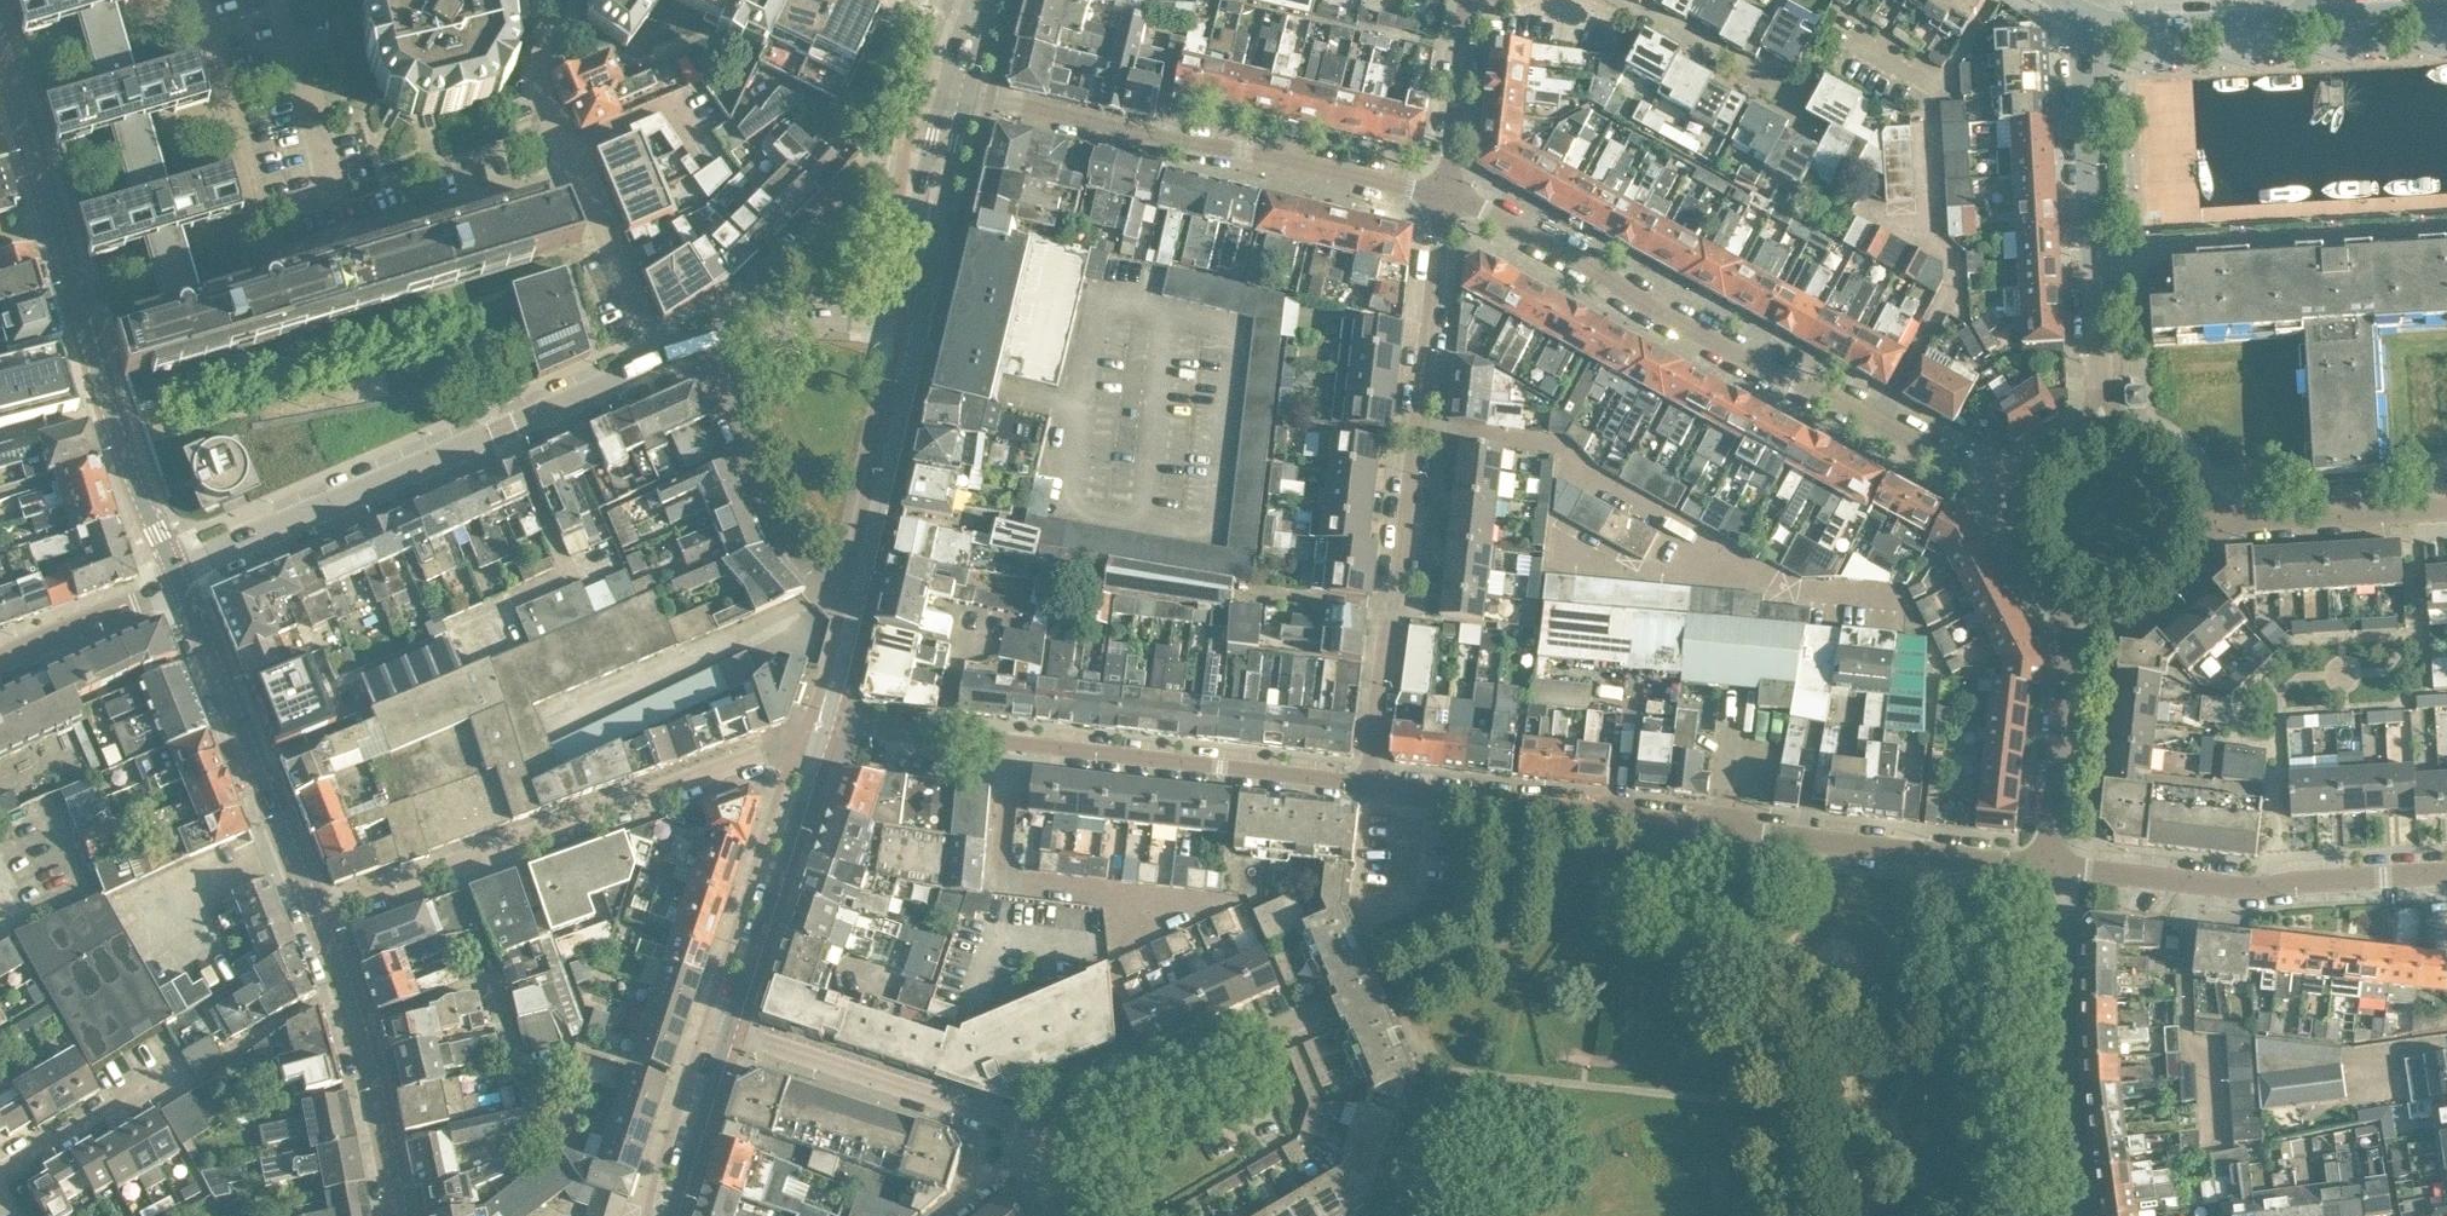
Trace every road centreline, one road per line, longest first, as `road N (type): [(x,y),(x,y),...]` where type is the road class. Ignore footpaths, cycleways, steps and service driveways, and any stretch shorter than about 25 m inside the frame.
road 1 (residential): [(2048,868),(1363,783)]
road 2 (residential): [(1446,196),(1474,201),(1658,312),(2017,498)]
road 3 (unclassified): [(577,177),(271,265),(194,0)]
road 4 (residential): [(1363,783),(1374,678),(1397,592),(1446,196)]
road 5 (residential): [(827,713),(887,732),(1363,783)]
road 6 (residential): [(817,743),(799,741),(317,915)]
road 7 (residential): [(178,580),(192,566),(658,361)]
road 8 (residential): [(969,92),(1446,196)]
road 9 (residential): [(2446,872),(2247,887),(2048,868)]
road 10 (residential): [(54,224),(120,442),(178,580)]
road 11 (residential): [(178,580),(317,915)]
road 12 (residential): [(2094,251),(2446,232)]
road 13 (residential): [(2048,868),(2044,1058),(2064,1215)]
road 14 (residential): [(1030,1154),(1007,1120),(729,1031)]
road 15 (tertiary): [(856,606),(920,299)]
road 16 (unclassified): [(856,606),(826,592),(775,522),(703,342)]
road 17 (residential): [(317,915),(363,1056),(397,1215)]
road 18 (tertiary): [(729,1031),(817,743)]
road 19 (residential): [(2048,868),(2078,613)]
road 20 (unclassified): [(745,326),(752,289),(871,175),(923,176)]
road 21 (residential): [(1030,1154),(1069,1126),(1254,1048)]
road 22 (residential): [(2204,523),(2446,511)]
road 23 (residential): [(2094,251),(2089,22)]
road 24 (residential): [(2316,16),(2146,27),(2089,22)]
road 25 (unclassified): [(658,361),(577,177)]
road 26 (residential): [(1469,0),(1446,196)]
road 27 (residential): [(0,661),(163,594),(178,580)]
road 28 (unclassified): [(577,177),(533,76),(570,11),(567,0)]
road 29 (tertiary): [(670,1215),(729,1031)]
road 30 (residential): [(0,40),(54,224)]
road 31 (residential): [(745,326),(897,314),(920,299)]
road 32 (residential): [(2078,613),(2126,617),(2162,602),(2195,563),(2204,523)]
road 33 (residential): [(2103,428),(2094,251)]
road 34 (residential): [(2204,523),(2197,487),(2175,454),(2141,434),(2103,428)]
road 35 (residential): [(2017,498),(2014,540),(2023,566),(2050,599),(2078,613)]
road 36 (residential): [(2446,9),(2316,16)]

